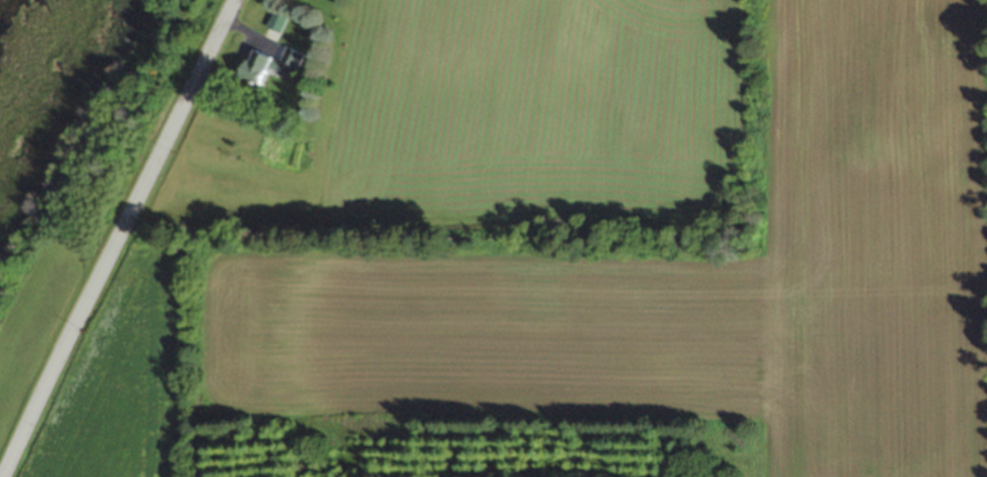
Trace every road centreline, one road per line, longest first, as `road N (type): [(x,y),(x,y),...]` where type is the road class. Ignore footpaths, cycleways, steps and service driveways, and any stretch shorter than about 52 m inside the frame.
road 1 (residential): [(230,0),(0,475)]

